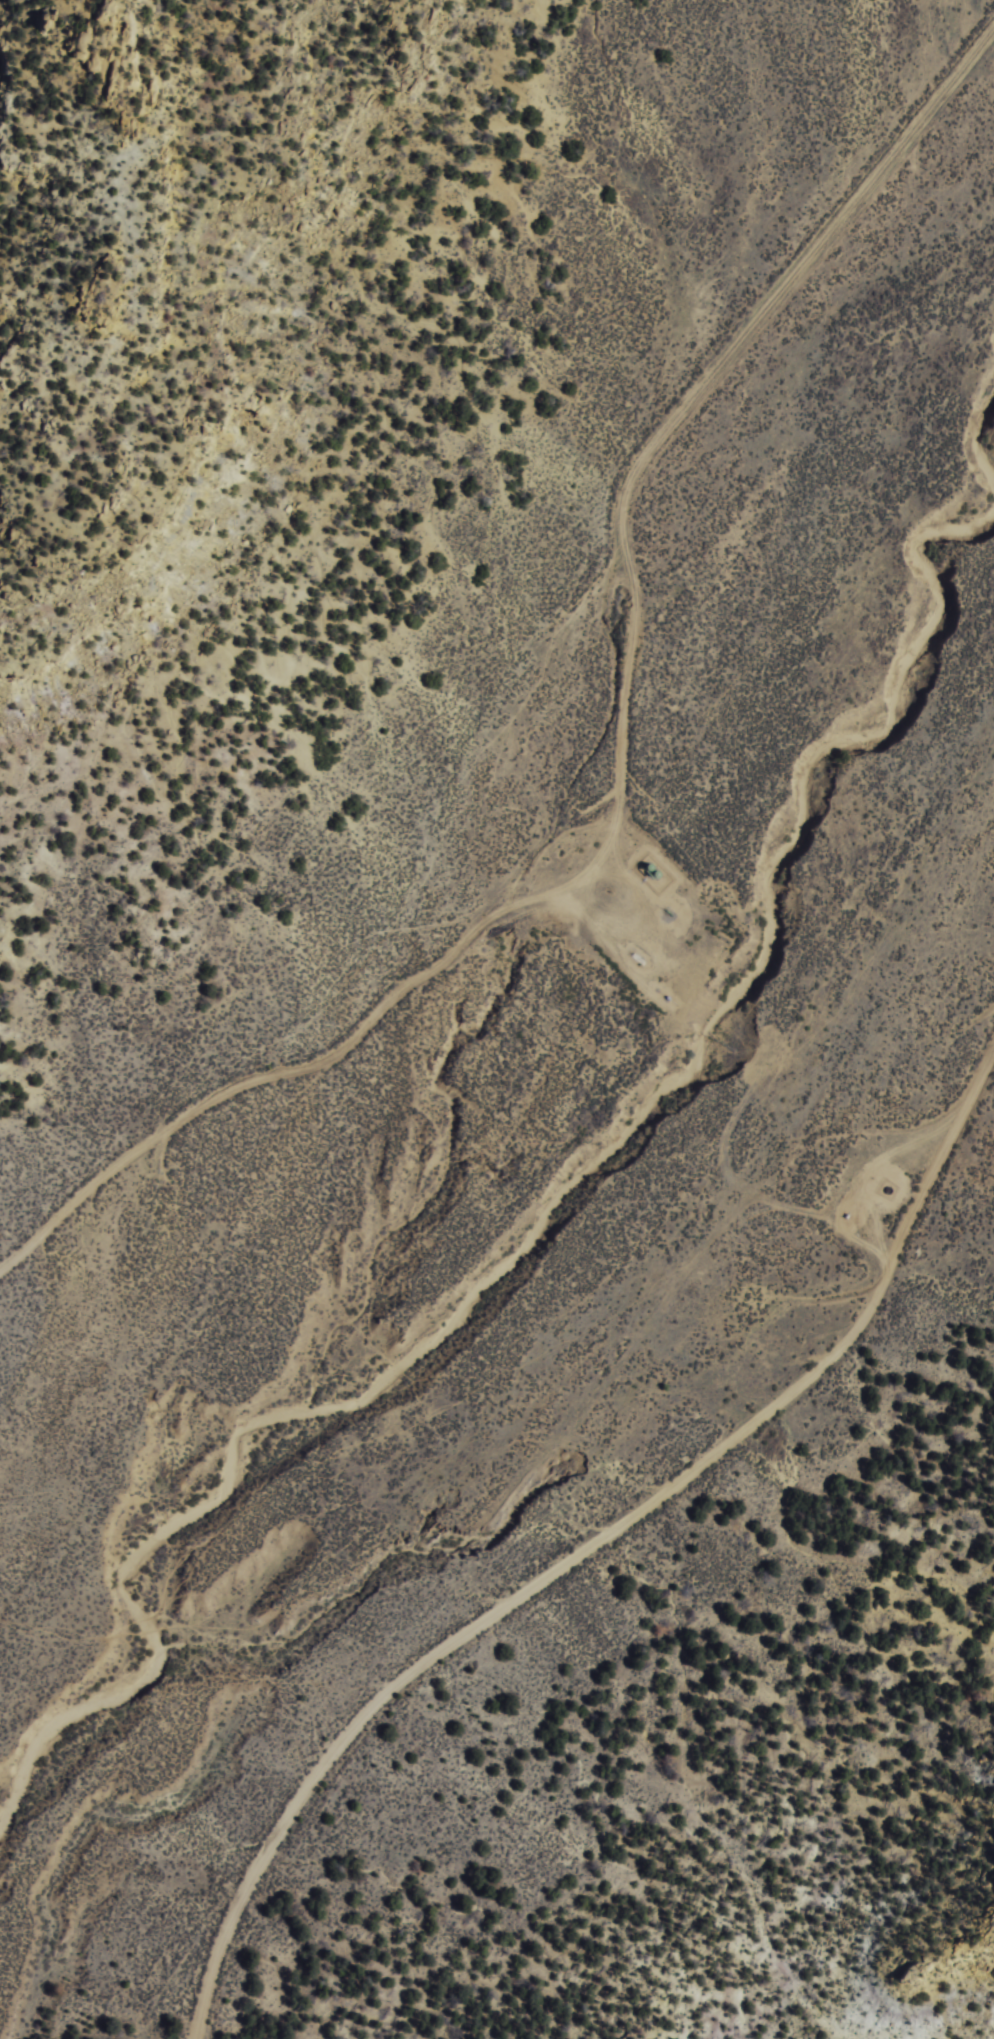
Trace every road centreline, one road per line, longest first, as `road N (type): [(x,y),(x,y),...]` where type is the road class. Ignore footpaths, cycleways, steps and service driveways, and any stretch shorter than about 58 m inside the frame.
road 1 (residential): [(993,1100),(919,1263),(813,1380),(413,1682),(302,1793),(212,1931),(197,2038)]

